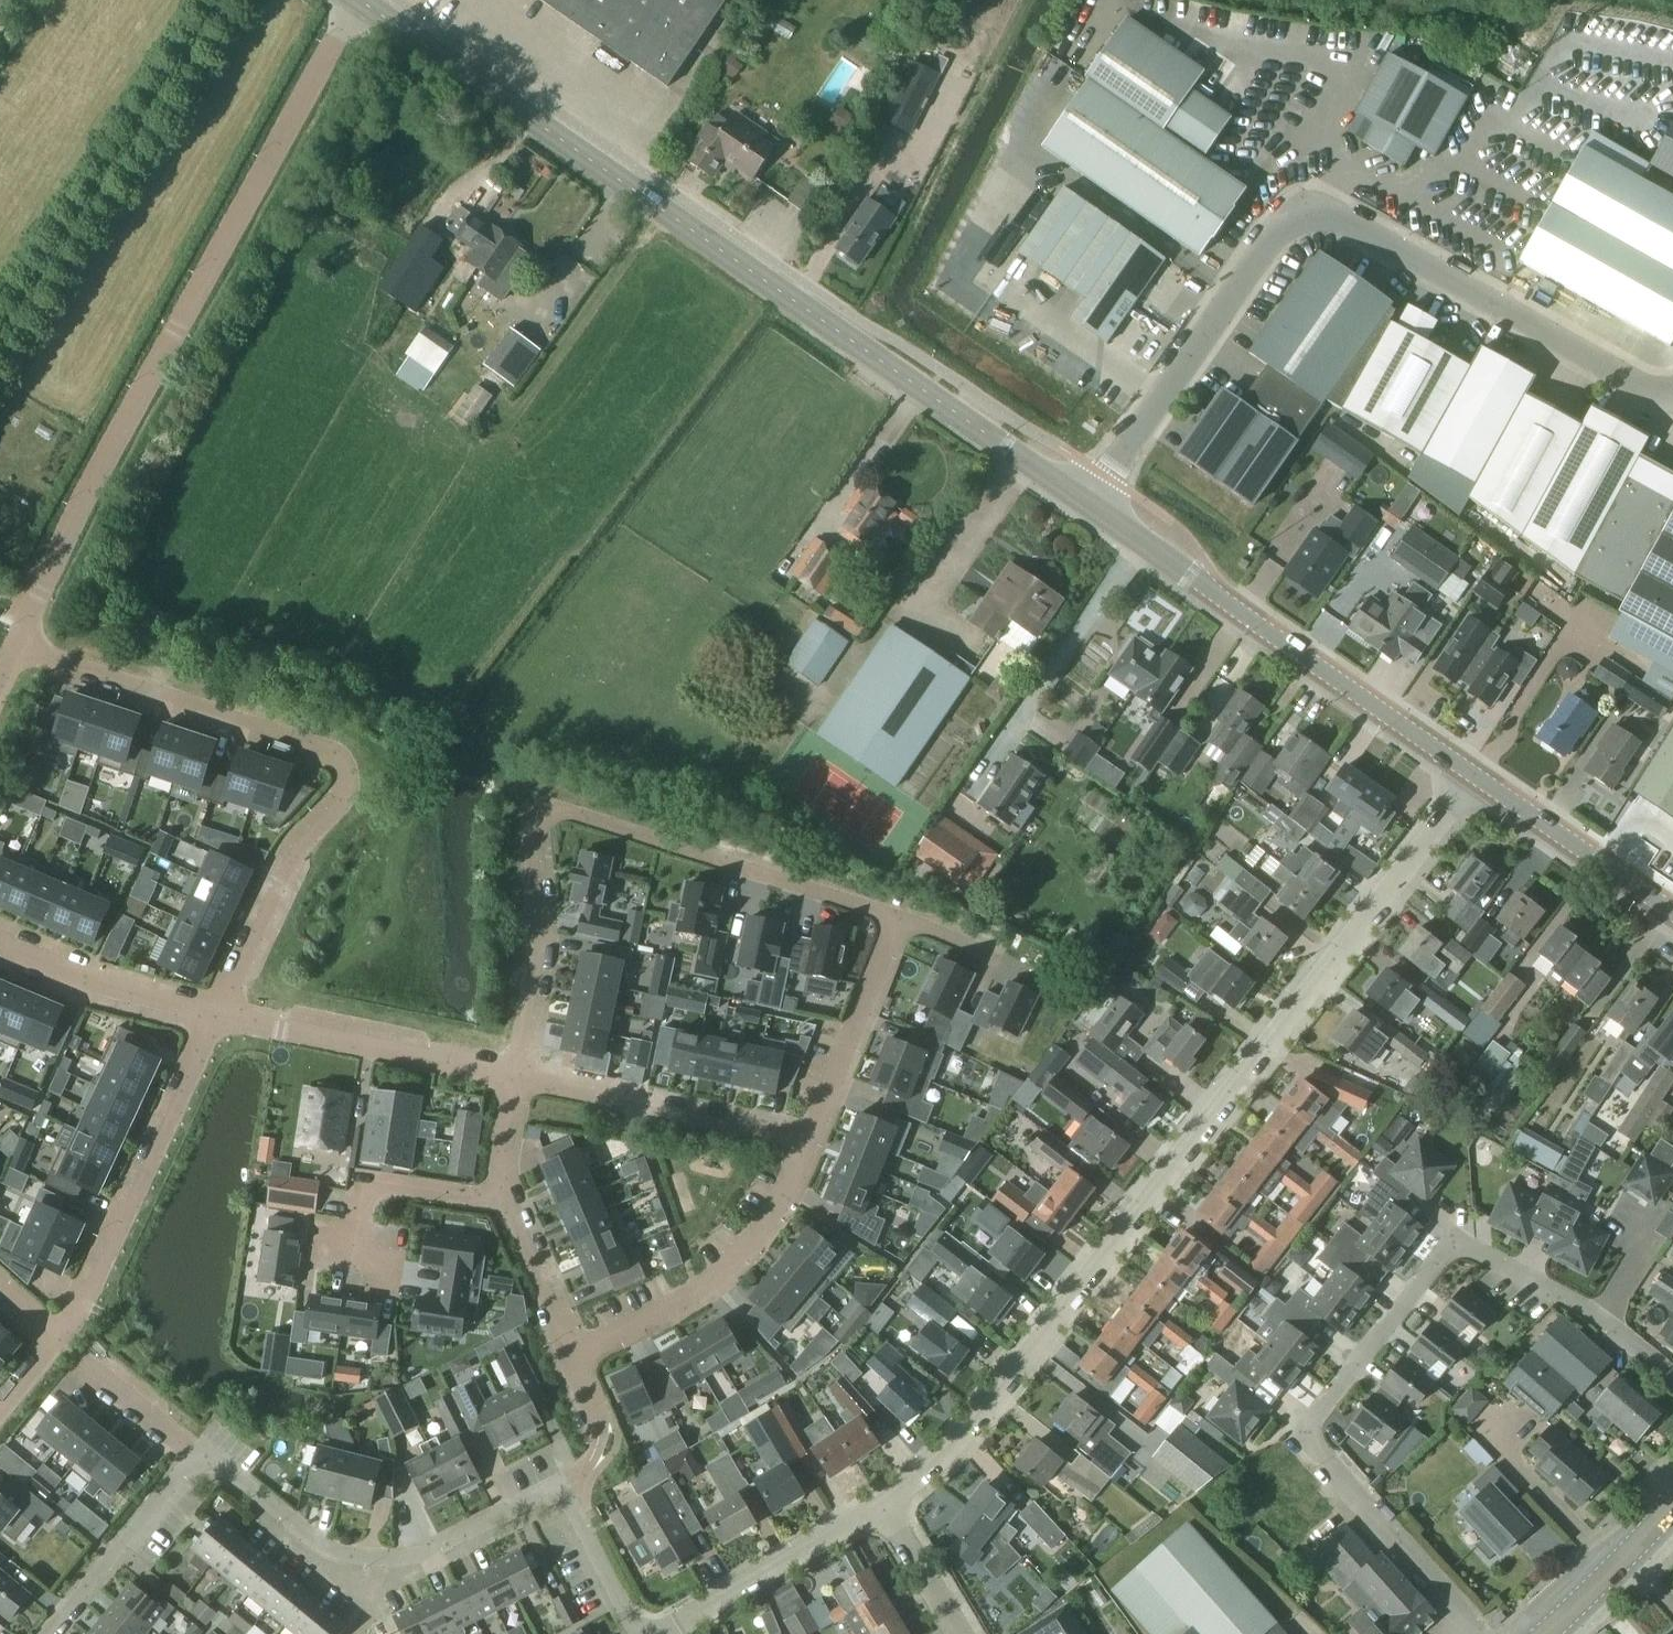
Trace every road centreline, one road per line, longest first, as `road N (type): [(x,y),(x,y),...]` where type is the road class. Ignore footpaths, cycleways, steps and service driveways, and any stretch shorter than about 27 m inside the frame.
road 1 (residential): [(890,1511),(989,1406),(1474,777)]
road 2 (secondary): [(1086,503),(361,1)]
road 3 (unclassified): [(1086,503),(1275,232),(1300,213),(1333,216),(1654,392),(1672,395)]
road 4 (residential): [(1672,1376),(1589,1307),(1456,1239),(1301,1431),(1475,1633)]
road 5 (residential): [(361,1),(15,648)]
road 6 (residential): [(15,648),(335,753),(345,766),(343,803),(286,869),(214,1017)]
road 7 (residential): [(905,919),(547,811),(536,860),(544,913),(538,993),(521,1075)]
road 8 (secondary): [(1474,777),(1086,503)]
road 9 (residential): [(562,1485),(425,1552),(367,1561),(306,1536),(199,1451)]
road 10 (residential): [(214,1017),(59,1341)]
road 11 (residential): [(571,1354),(709,1287),(761,1235),(816,1137)]
road 12 (residential): [(214,1017),(521,1075)]
road 13 (residential): [(521,1075),(816,1137)]
road 14 (residential): [(661,1633),(890,1511)]
road 15 (secondary): [(1672,911),(1474,777)]
road 16 (residential): [(48,1633),(199,1451)]
road 17 (residential): [(816,1137),(905,919)]
road 18 (residential): [(355,1272),(370,1184),(493,1198),(508,1193)]
road 19 (residential): [(0,940),(214,1017)]
road 20 (tertiary): [(1545,1633),(1672,1505)]
road 21 (residential): [(199,1451),(59,1341)]
road 22 (residential): [(508,1193),(571,1354)]
road 23 (residential): [(638,1633),(562,1485)]
road 24 (residential): [(571,1354),(599,1436),(589,1462),(562,1485)]
road 25 (residential): [(1036,975),(905,919)]
road 26 (residential): [(961,1633),(890,1511)]
road 27 (residential): [(521,1075),(497,1167),(508,1193)]

